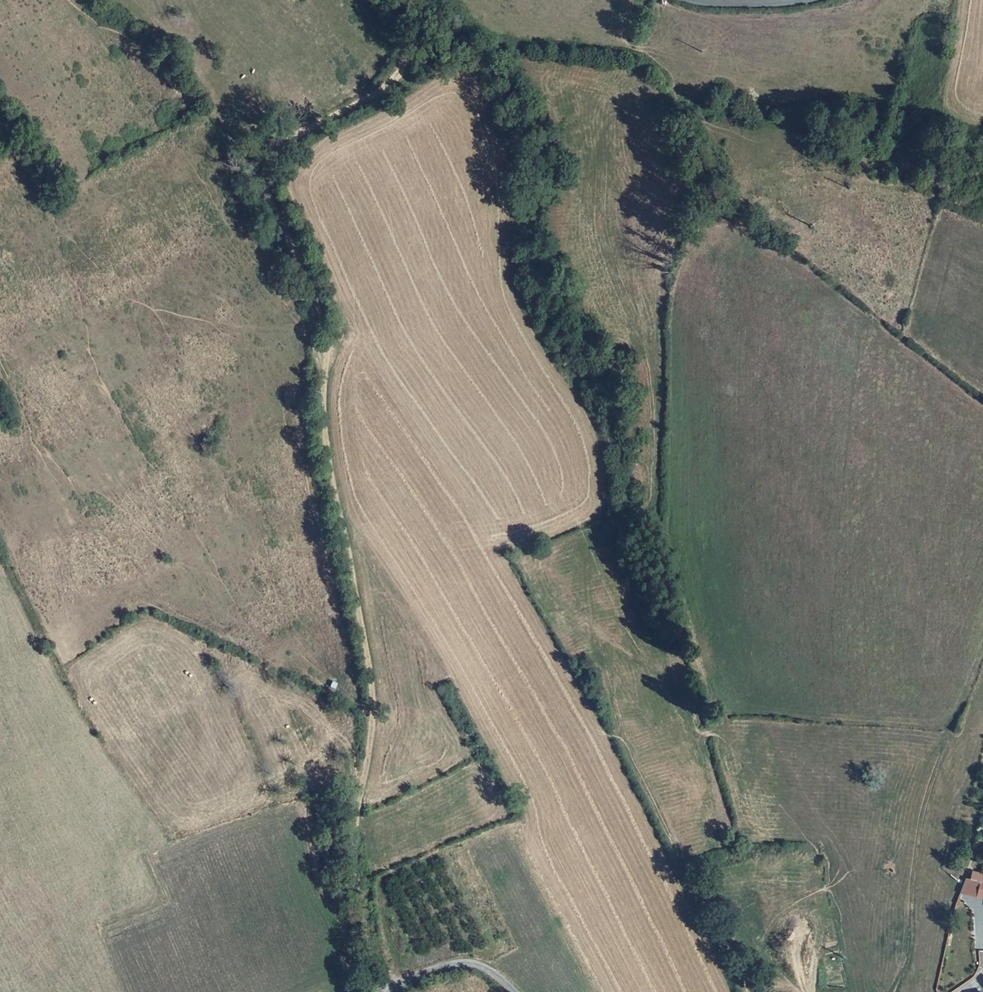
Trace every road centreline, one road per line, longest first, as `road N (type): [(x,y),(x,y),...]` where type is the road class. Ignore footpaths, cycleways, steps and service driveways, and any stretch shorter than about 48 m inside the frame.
road 1 (track): [(389,991),(360,852),(376,696),(321,412),(334,364),(309,263),(271,193),(279,143),(351,108),(404,67),(406,43),(383,0)]
road 2 (unclassified): [(510,991),(474,966),(412,978),(390,991)]

